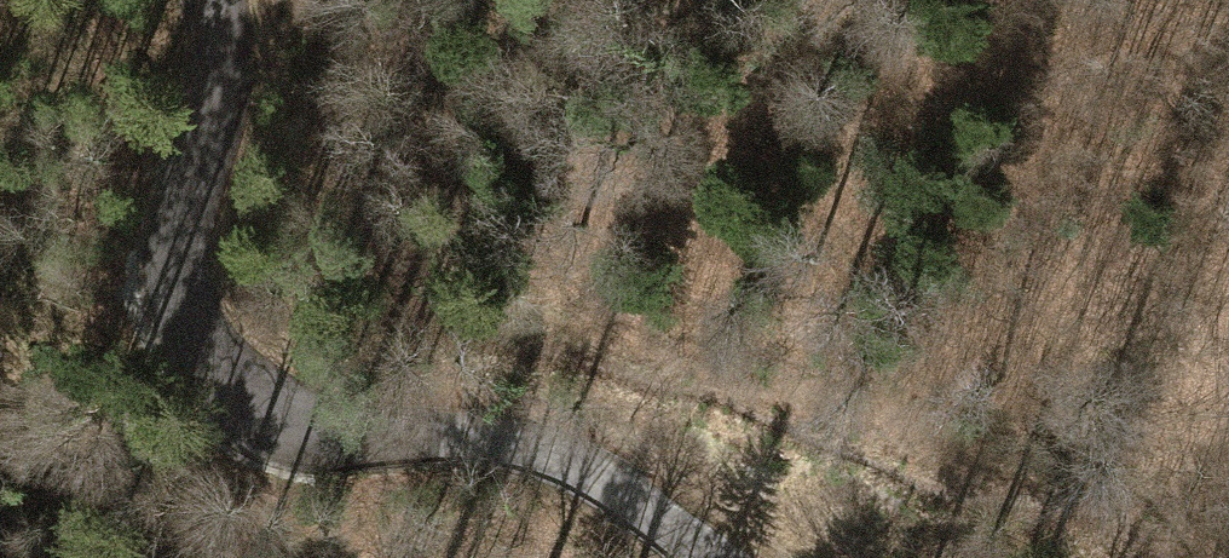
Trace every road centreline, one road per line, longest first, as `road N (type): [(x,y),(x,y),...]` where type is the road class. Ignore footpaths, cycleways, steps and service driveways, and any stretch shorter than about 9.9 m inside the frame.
road 1 (track): [(322,0),(383,179),(464,262),(610,350),(1108,518),(1156,557)]
road 2 (tertiary): [(222,0),(225,81),(182,246),(201,357),(273,426),(556,461),(670,521),(718,557)]

